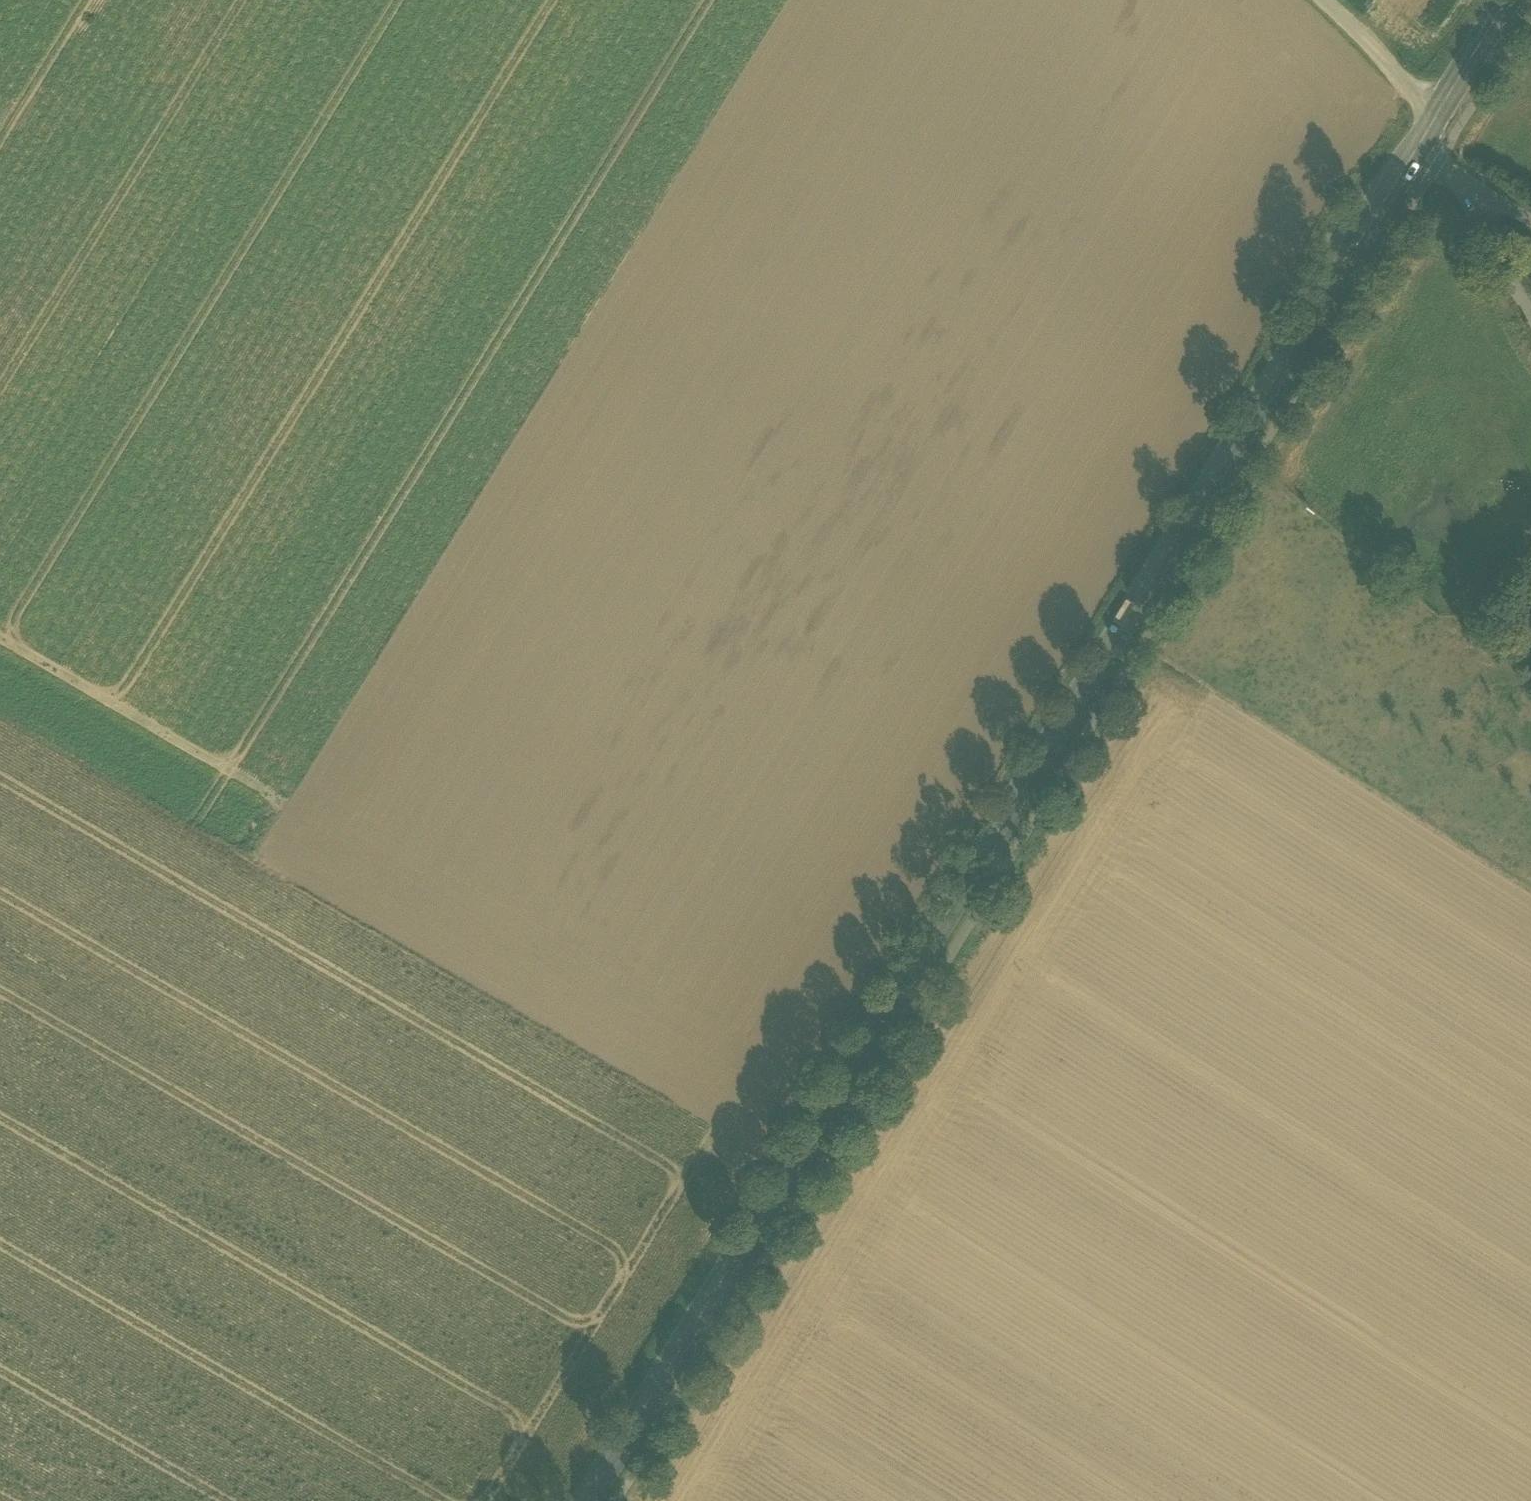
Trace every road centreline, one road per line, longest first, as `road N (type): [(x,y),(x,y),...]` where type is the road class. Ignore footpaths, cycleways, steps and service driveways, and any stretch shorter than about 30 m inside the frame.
road 1 (primary): [(1438,113),(592,1500)]
road 2 (unclassified): [(1322,0),(1438,113)]
road 3 (primary): [(1507,0),(1438,113)]

